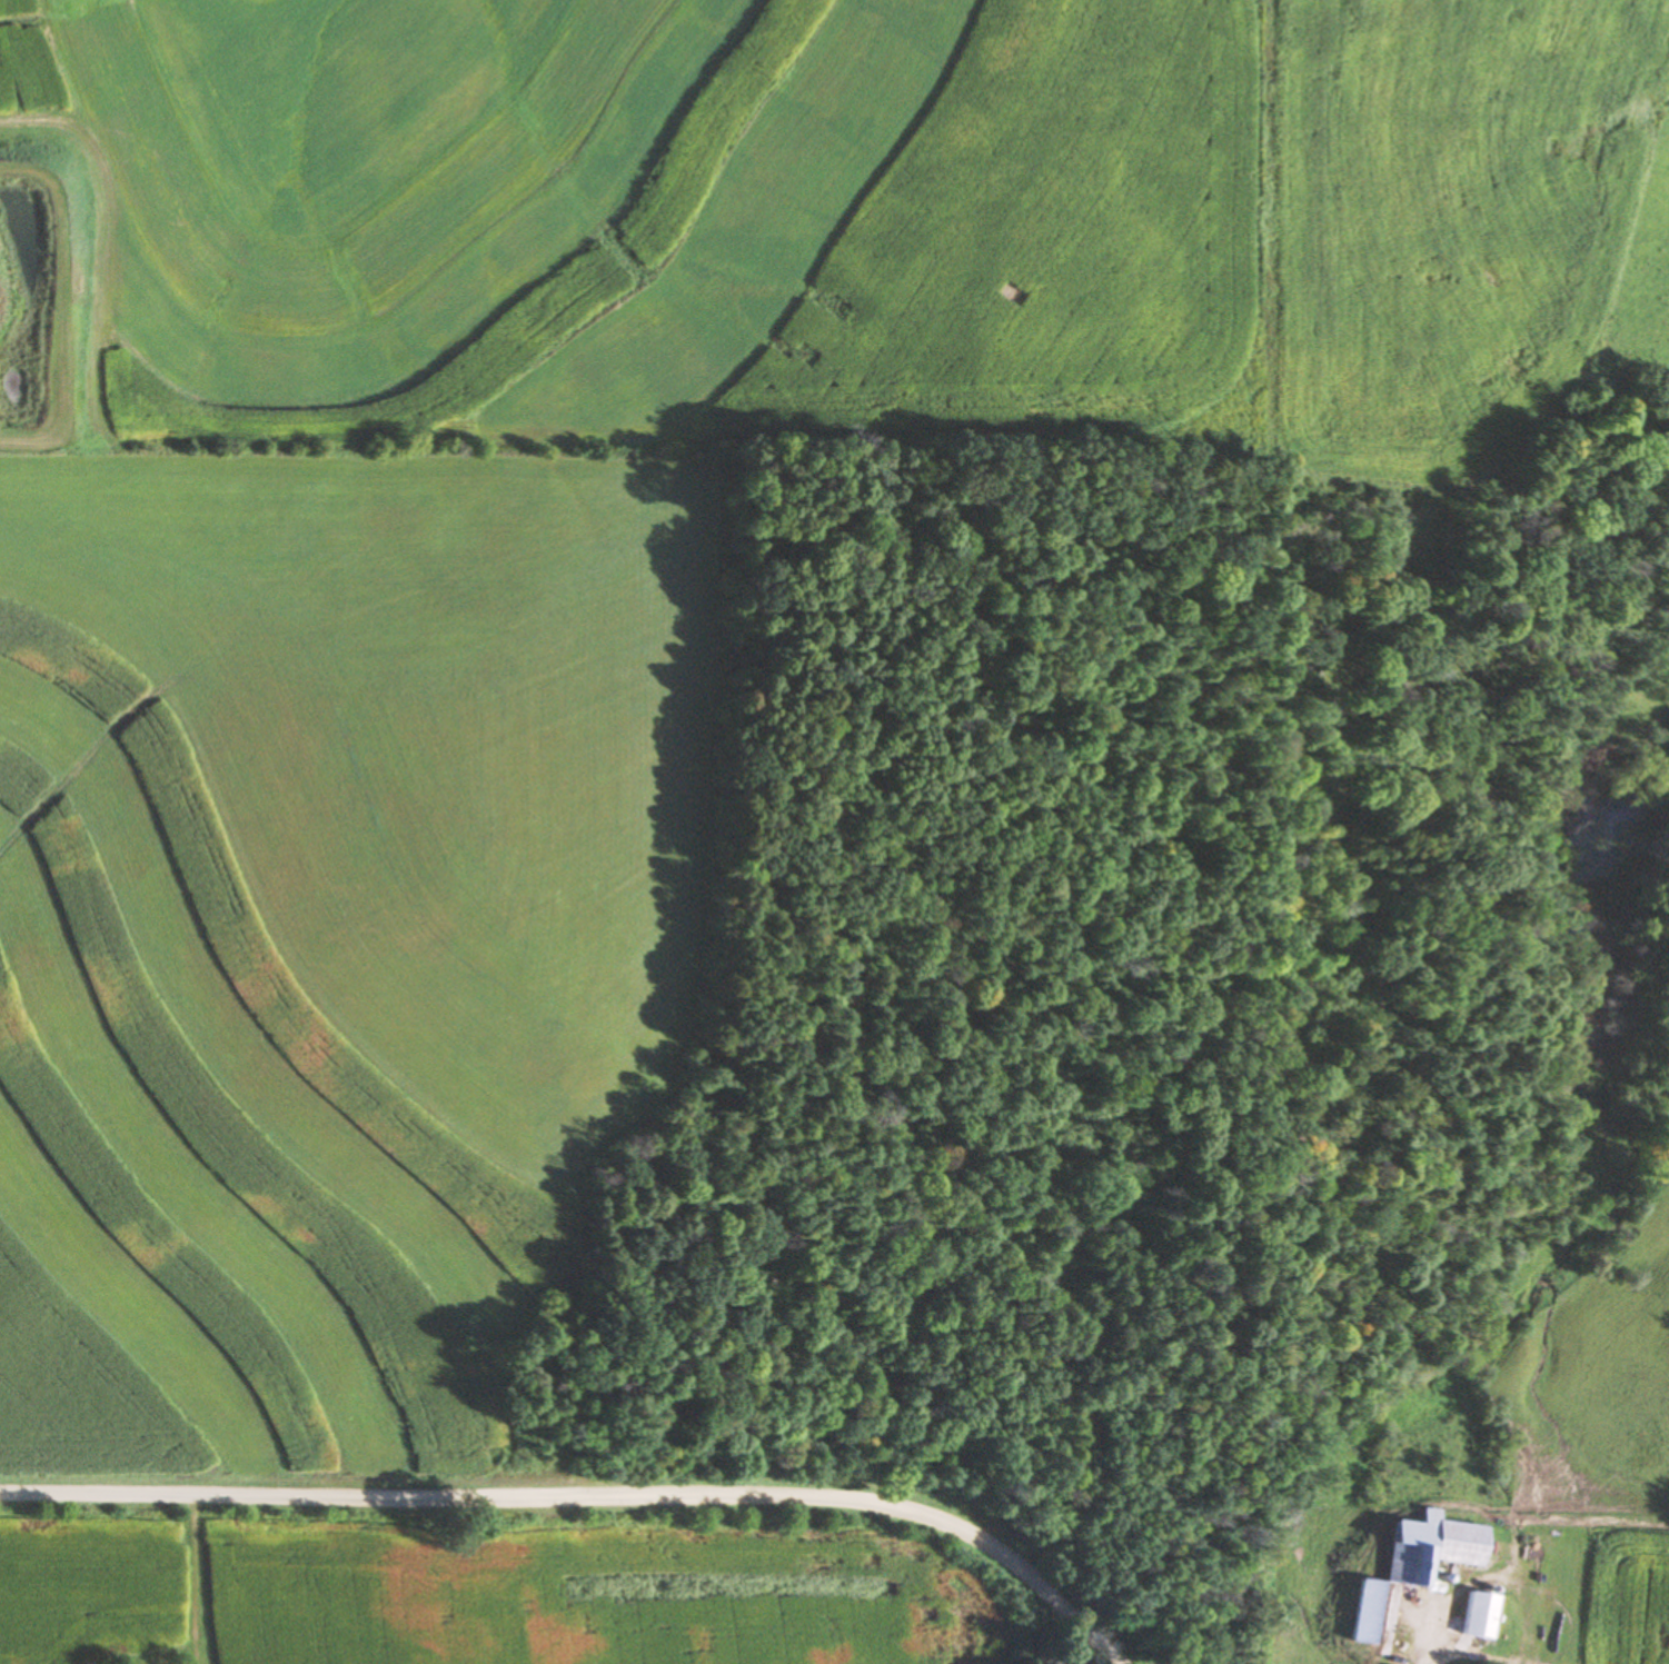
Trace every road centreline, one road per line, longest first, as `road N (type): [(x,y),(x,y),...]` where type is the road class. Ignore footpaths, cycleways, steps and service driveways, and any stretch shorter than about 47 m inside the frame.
road 1 (residential): [(0,1494),(713,1496),(862,1504),(918,1513),(978,1542),(1122,1663)]

